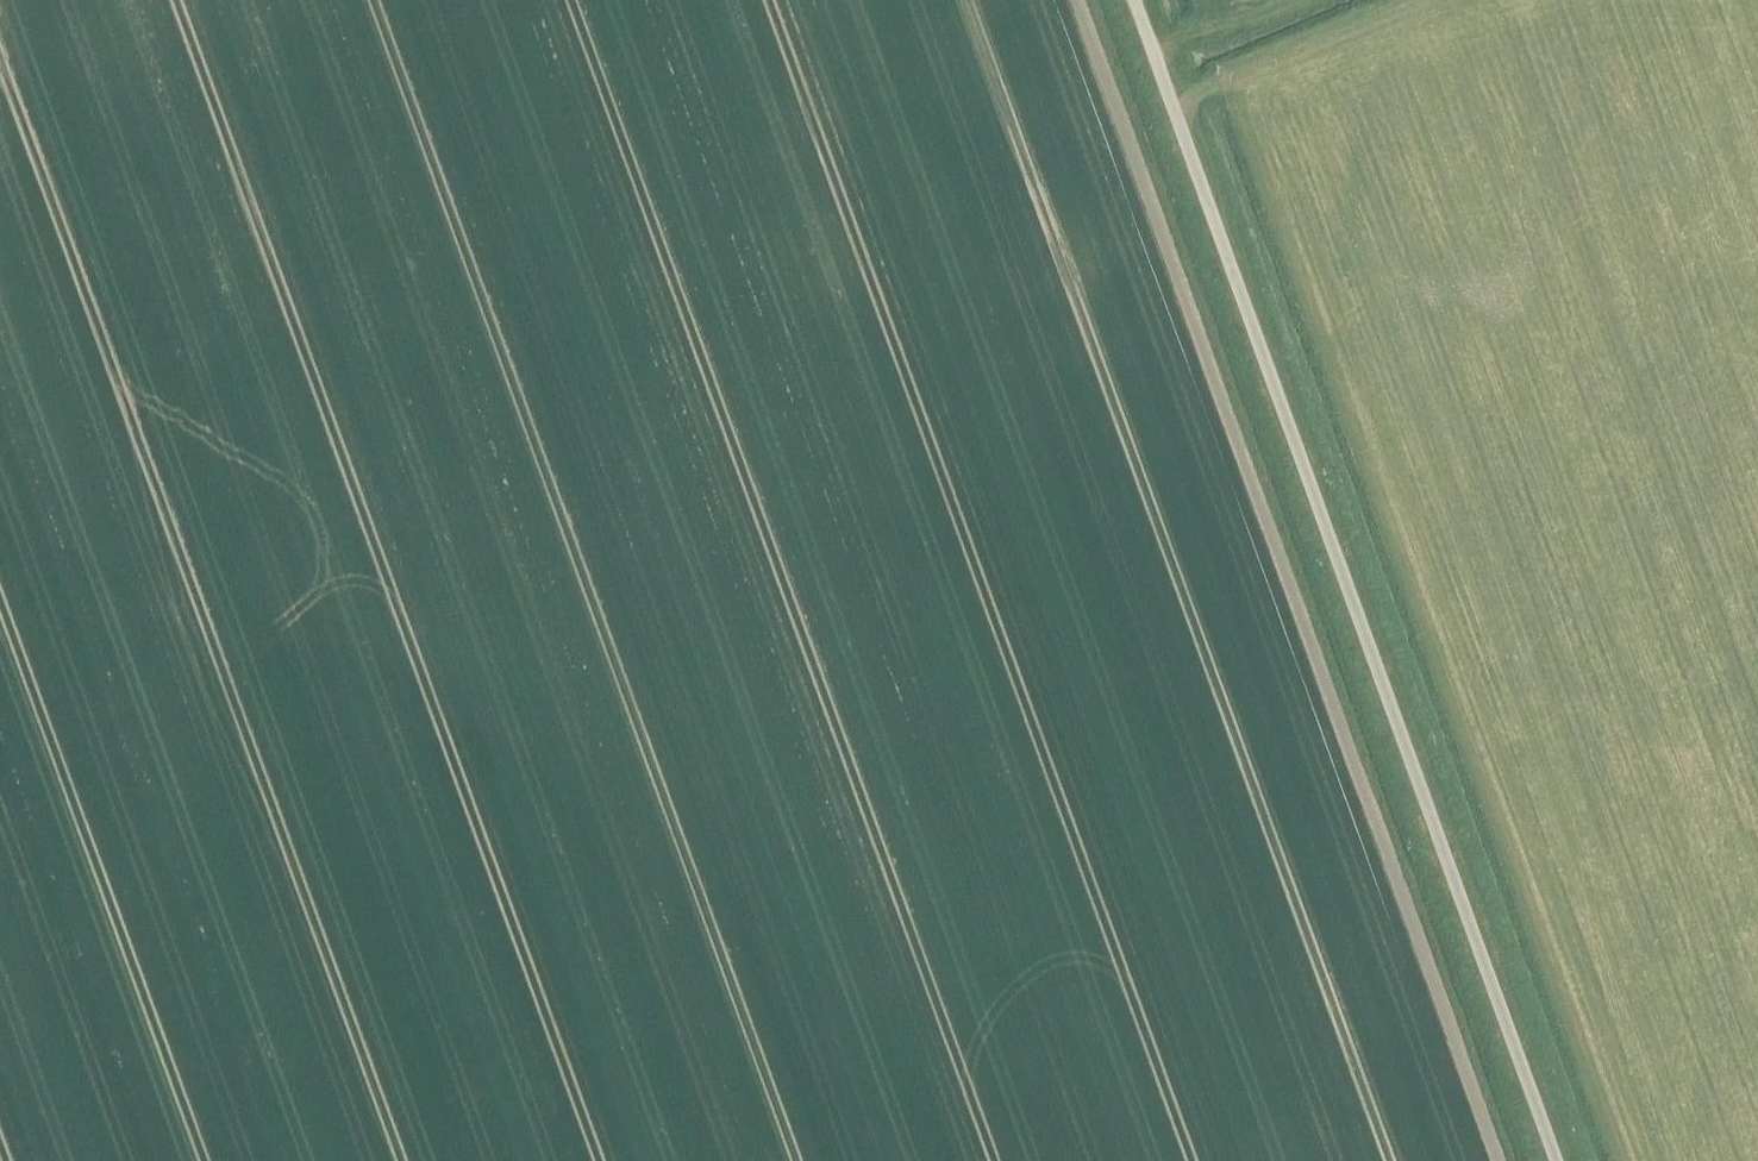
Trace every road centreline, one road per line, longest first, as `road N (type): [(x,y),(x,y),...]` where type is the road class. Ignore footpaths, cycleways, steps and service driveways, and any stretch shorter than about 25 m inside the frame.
road 1 (unclassified): [(1551,1160),(1128,0)]

